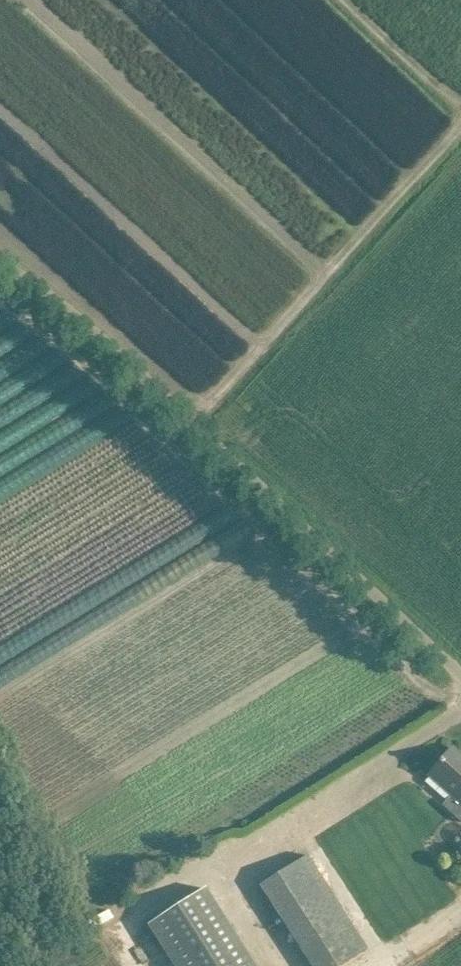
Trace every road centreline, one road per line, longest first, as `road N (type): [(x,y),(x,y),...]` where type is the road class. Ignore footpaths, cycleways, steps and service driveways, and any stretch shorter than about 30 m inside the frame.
road 1 (unclassified): [(460,672),(204,427),(0,258)]

